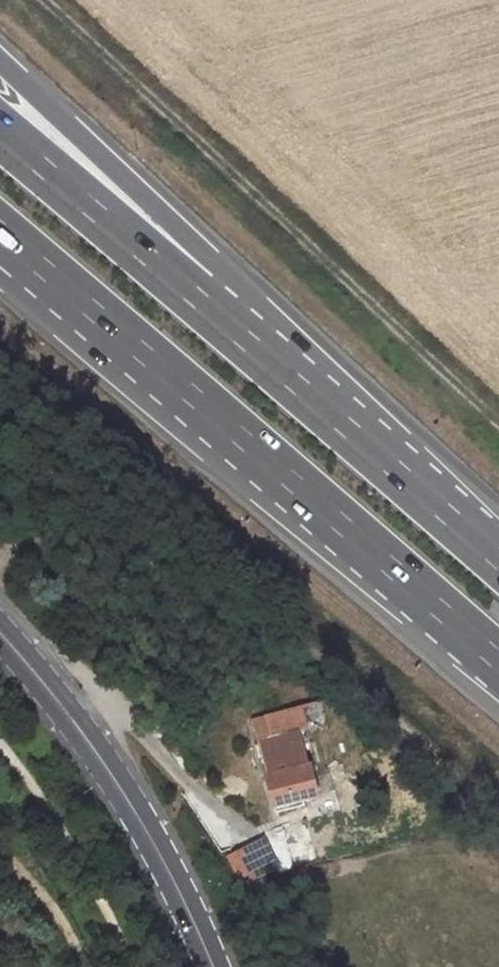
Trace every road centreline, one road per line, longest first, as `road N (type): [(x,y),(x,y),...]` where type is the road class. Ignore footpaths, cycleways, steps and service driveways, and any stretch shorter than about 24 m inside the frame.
road 1 (motorway): [(0,232),(498,663)]
road 2 (track): [(44,0),(498,415)]
road 3 (track): [(0,574),(25,551),(76,536),(150,553),(305,651),(498,810)]
road 4 (motorway): [(342,421),(158,211),(0,61)]
road 5 (motorway): [(342,421),(0,130)]
road 6 (tertiary): [(0,632),(109,771),(214,966)]
road 7 (motorway): [(498,561),(342,421)]

